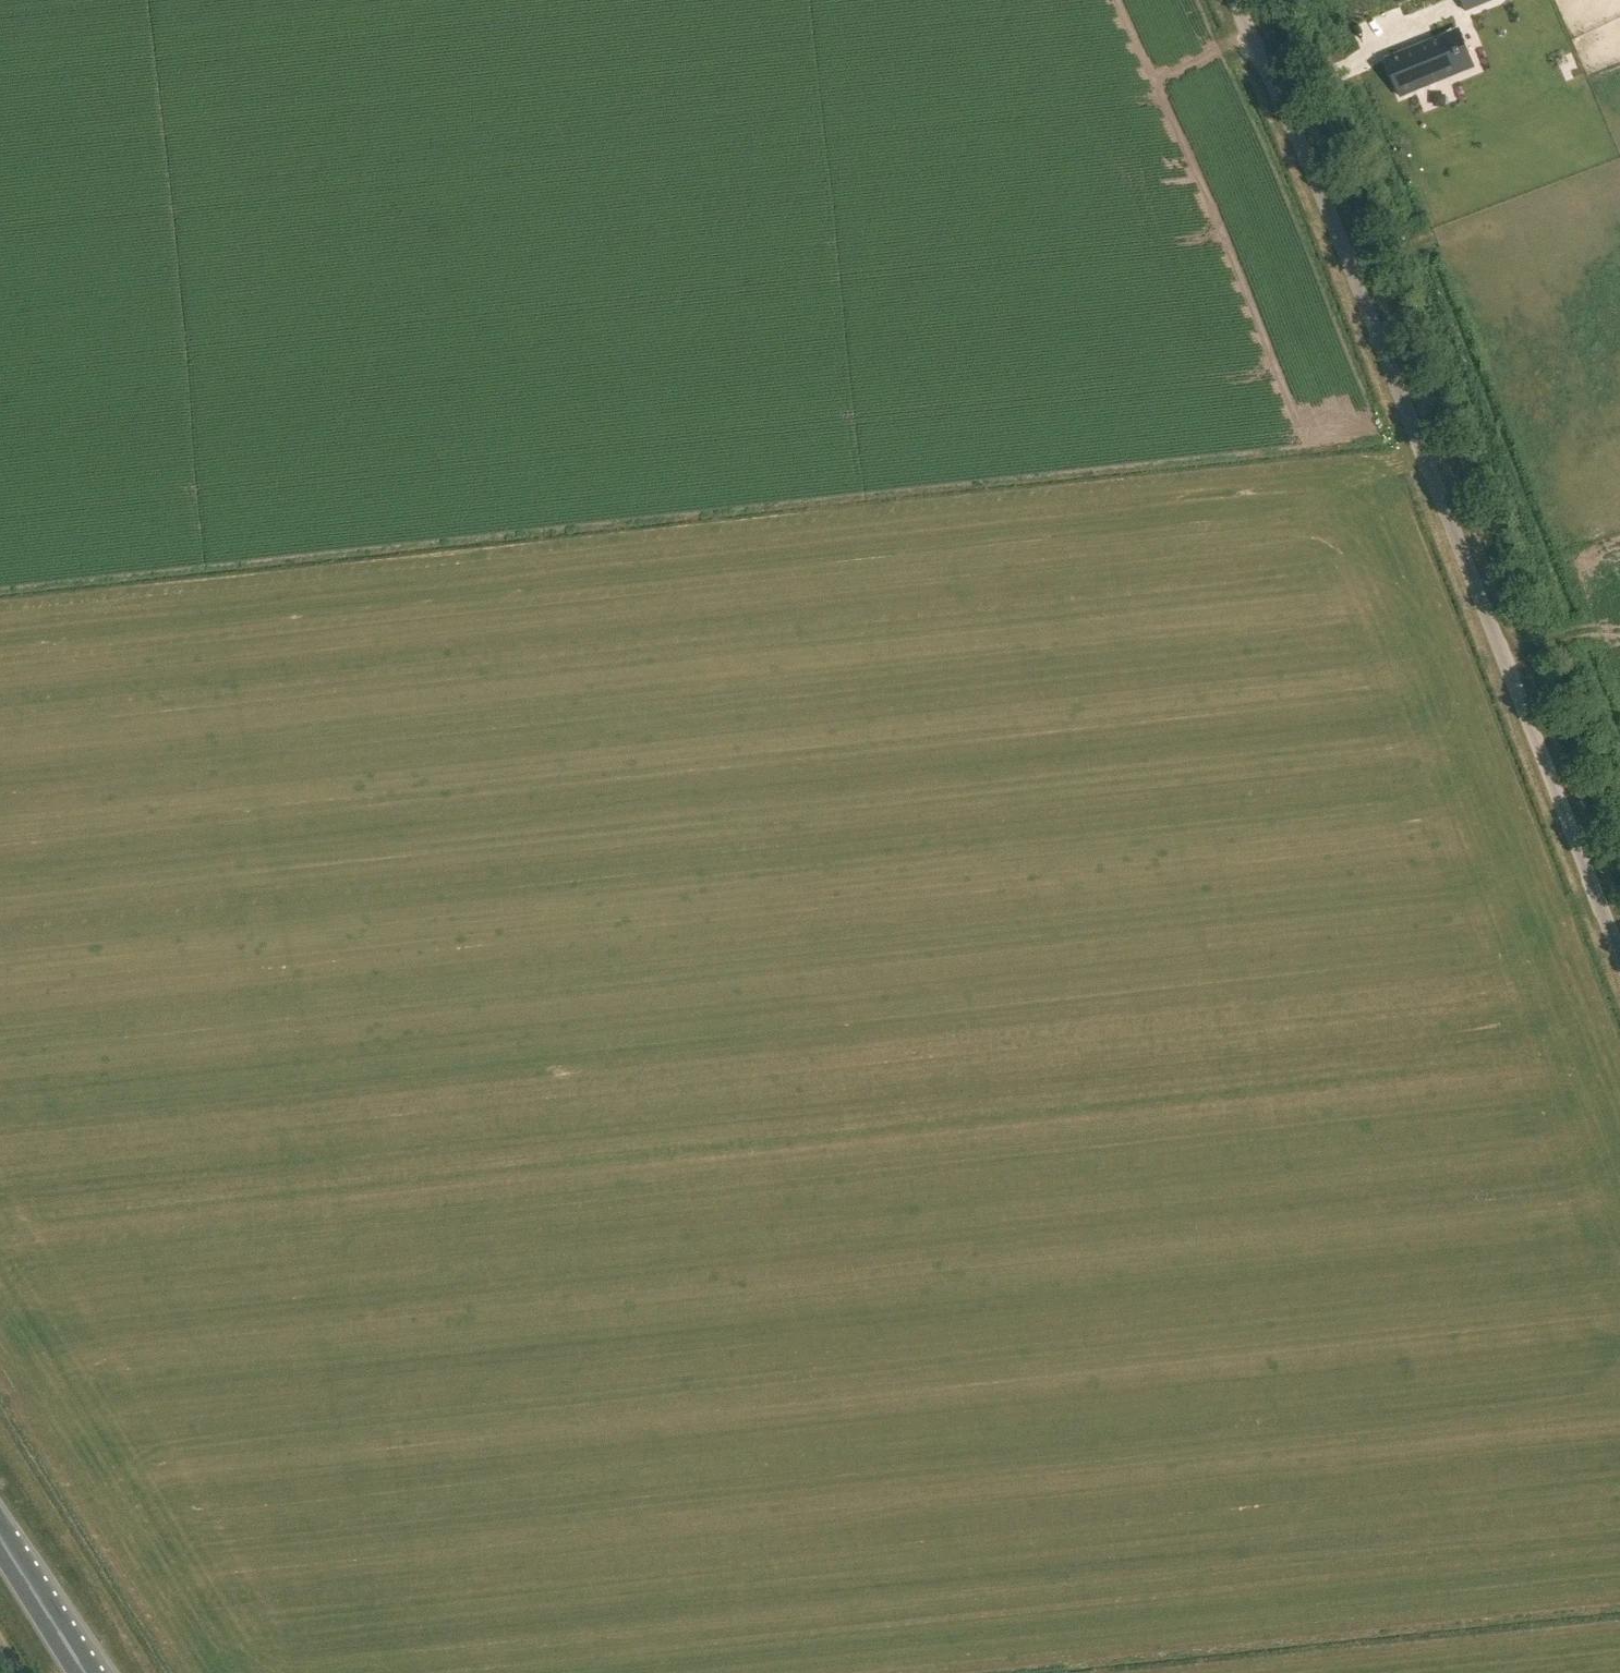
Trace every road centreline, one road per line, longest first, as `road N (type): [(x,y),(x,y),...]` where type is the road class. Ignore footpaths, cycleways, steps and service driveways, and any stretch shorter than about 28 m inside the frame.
road 1 (unclassified): [(1619,951),(1426,453),(1236,0)]
road 2 (trunk): [(85,1672),(0,1537)]

